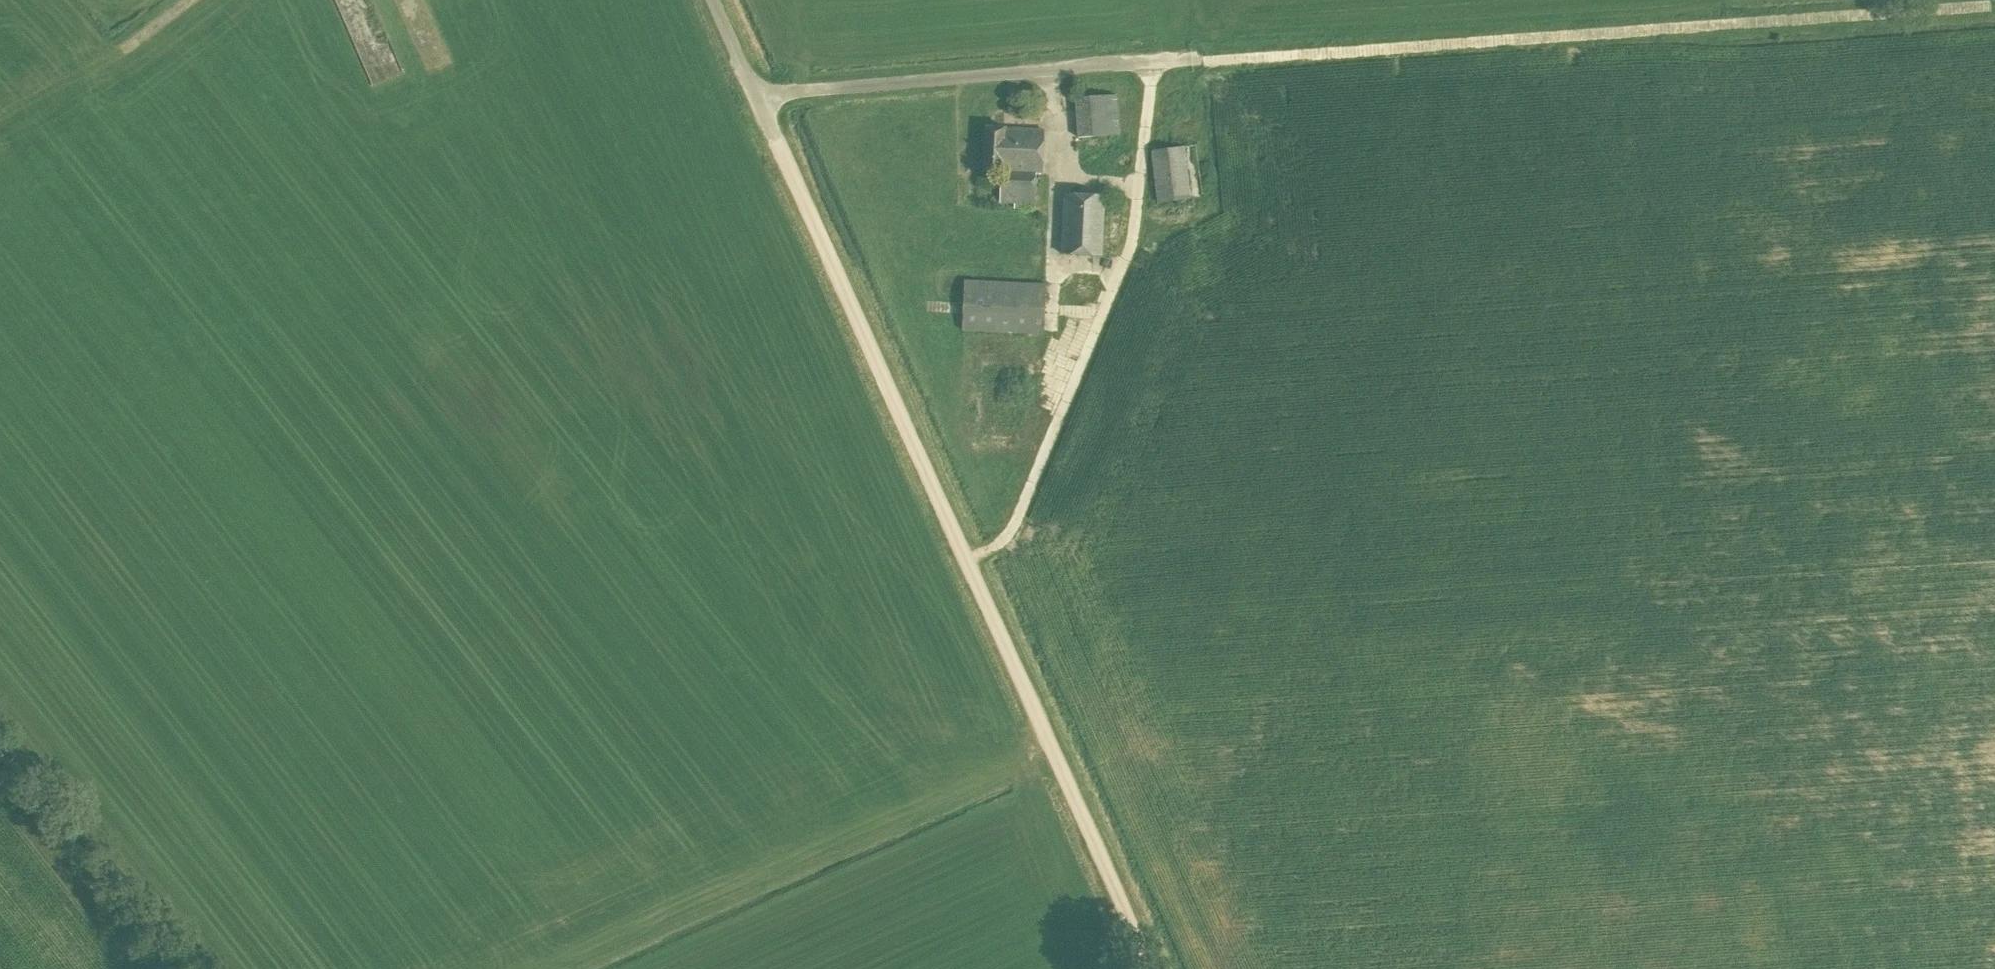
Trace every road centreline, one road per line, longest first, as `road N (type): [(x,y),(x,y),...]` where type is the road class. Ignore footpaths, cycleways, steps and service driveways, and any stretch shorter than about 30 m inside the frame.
road 1 (track): [(1157,968),(775,137)]
road 2 (track): [(754,95),(1162,59)]
road 3 (unclassified): [(775,137),(711,0)]

